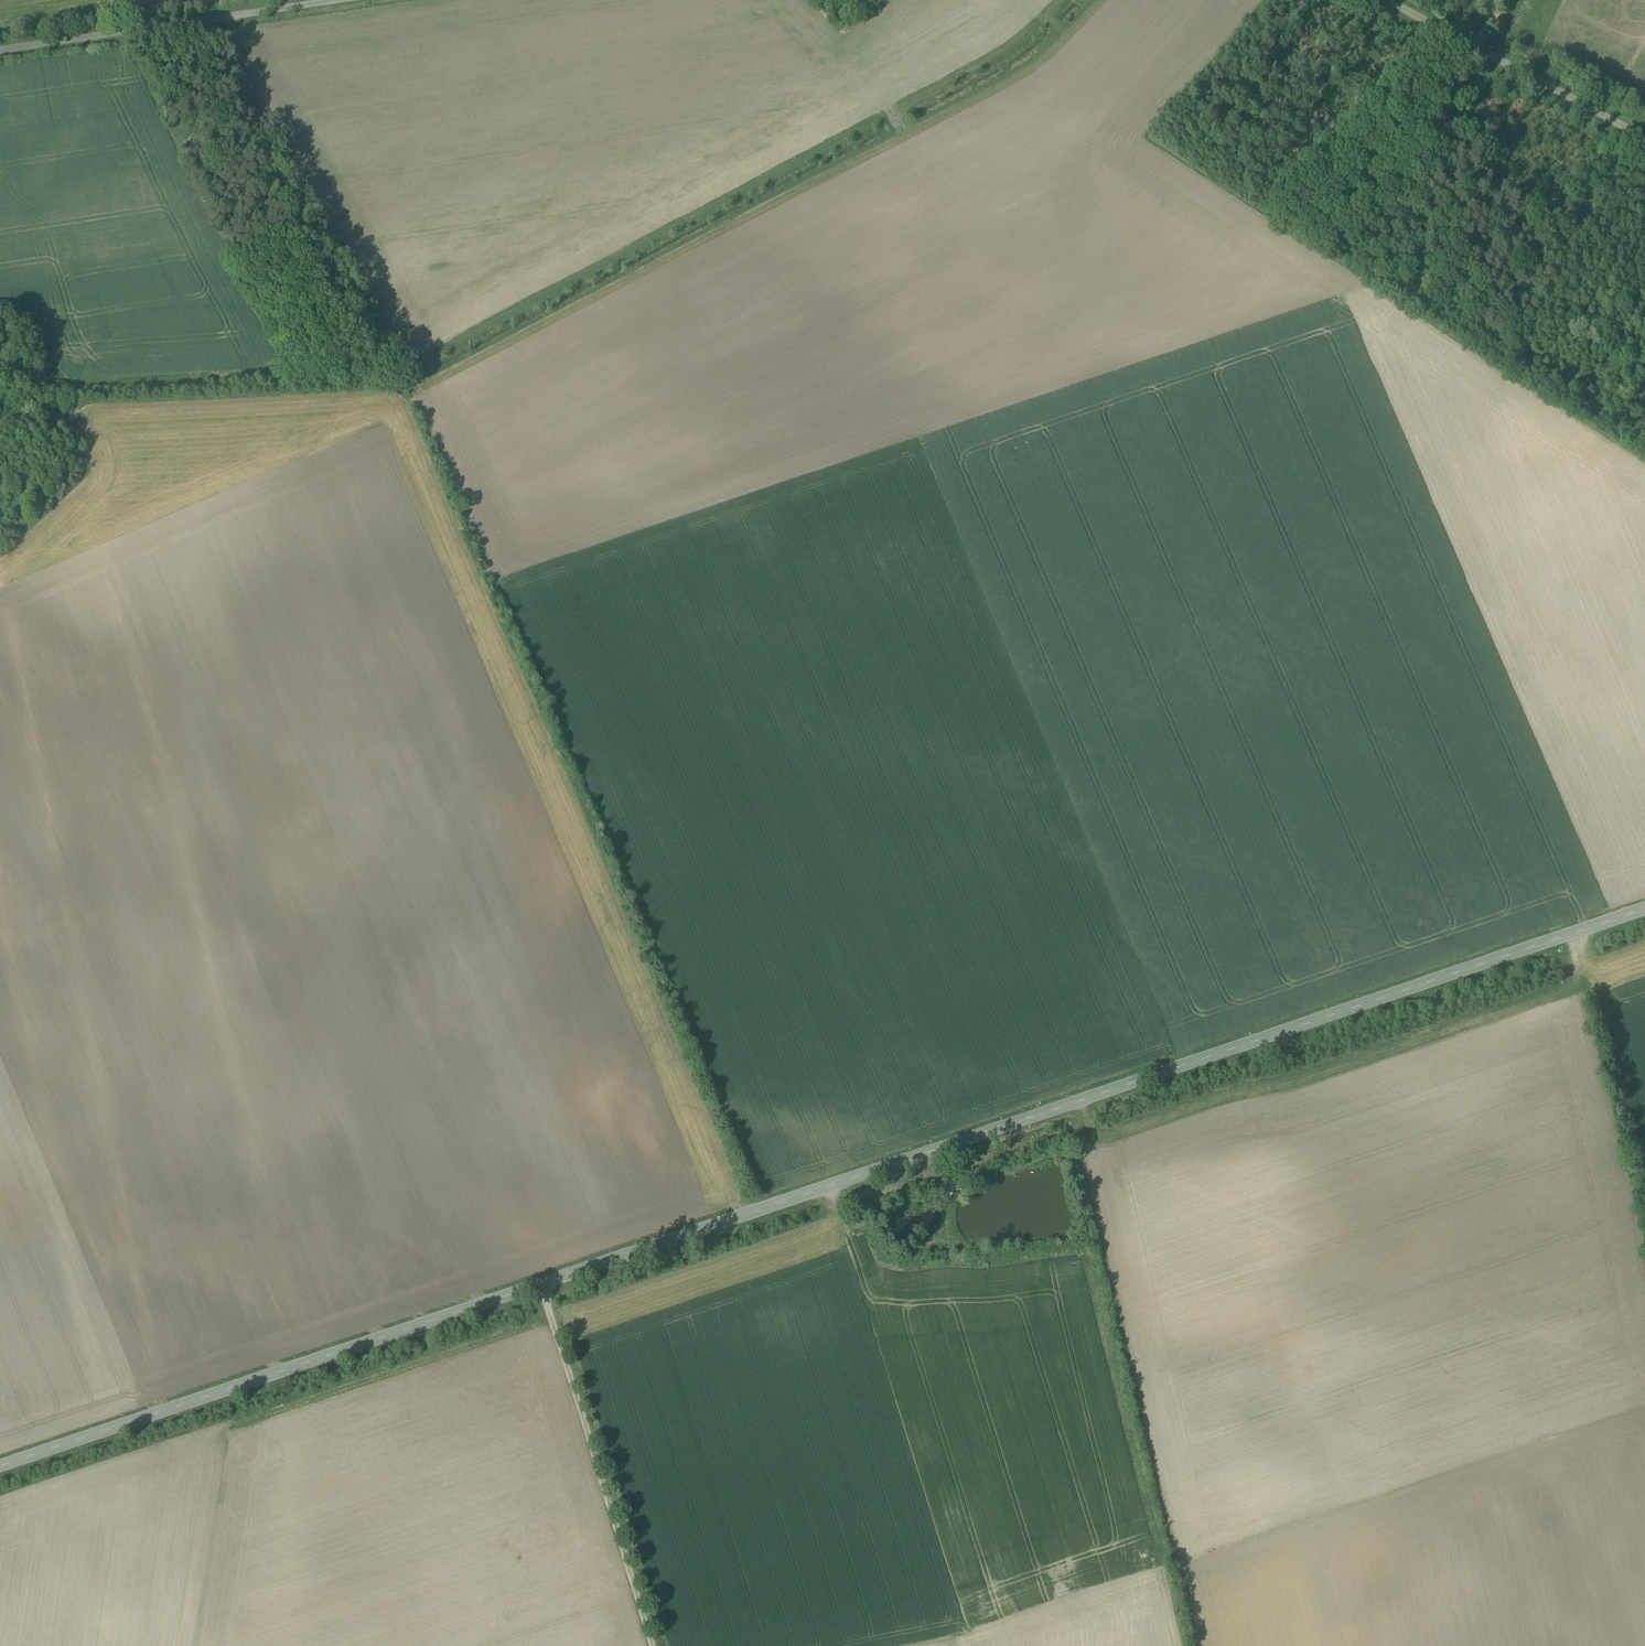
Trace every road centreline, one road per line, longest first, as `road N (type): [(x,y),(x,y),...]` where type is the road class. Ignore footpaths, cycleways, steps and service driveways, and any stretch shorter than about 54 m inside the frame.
road 1 (tertiary): [(0,1467),(1644,909)]
road 2 (unclassified): [(350,0),(0,52)]
road 3 (unclassified): [(1644,138),(1387,0)]

